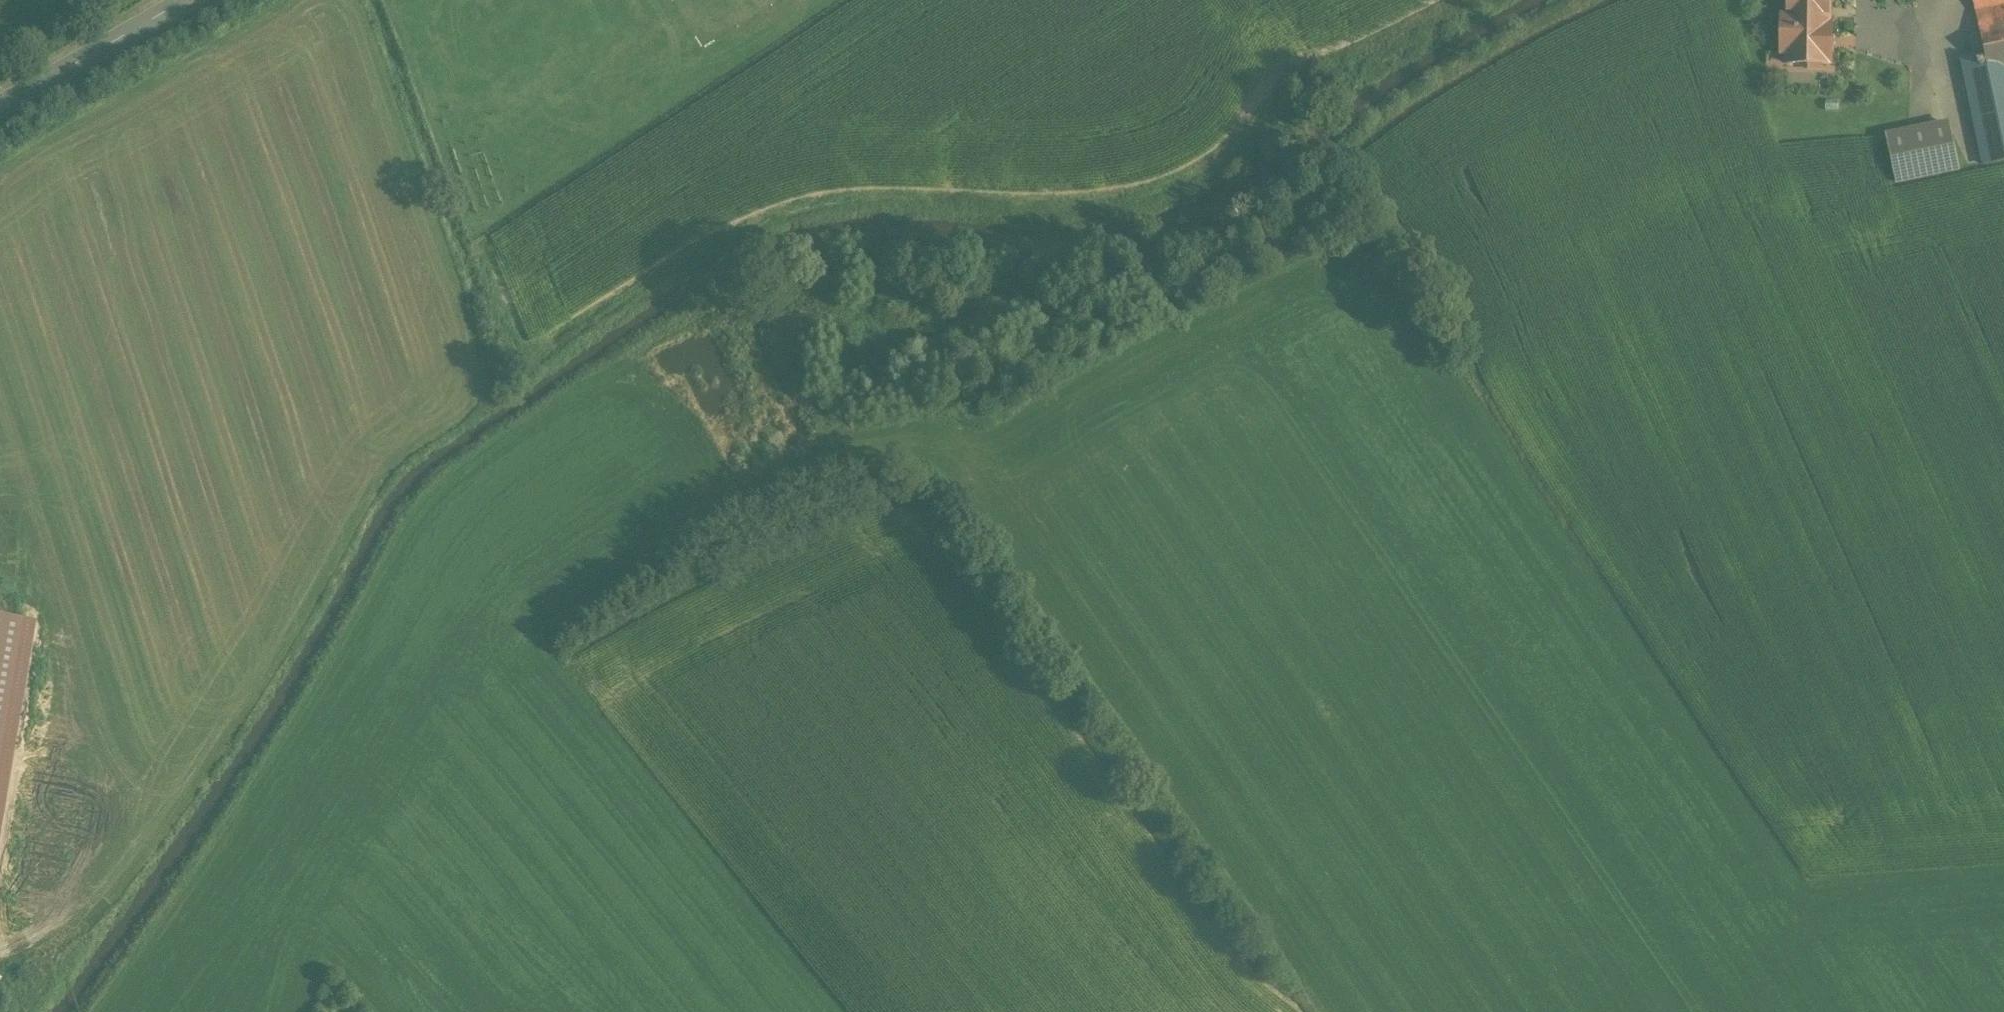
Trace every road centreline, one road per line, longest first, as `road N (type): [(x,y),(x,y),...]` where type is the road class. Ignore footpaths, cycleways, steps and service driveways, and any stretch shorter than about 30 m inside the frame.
road 1 (tertiary): [(183,0),(0,105)]

